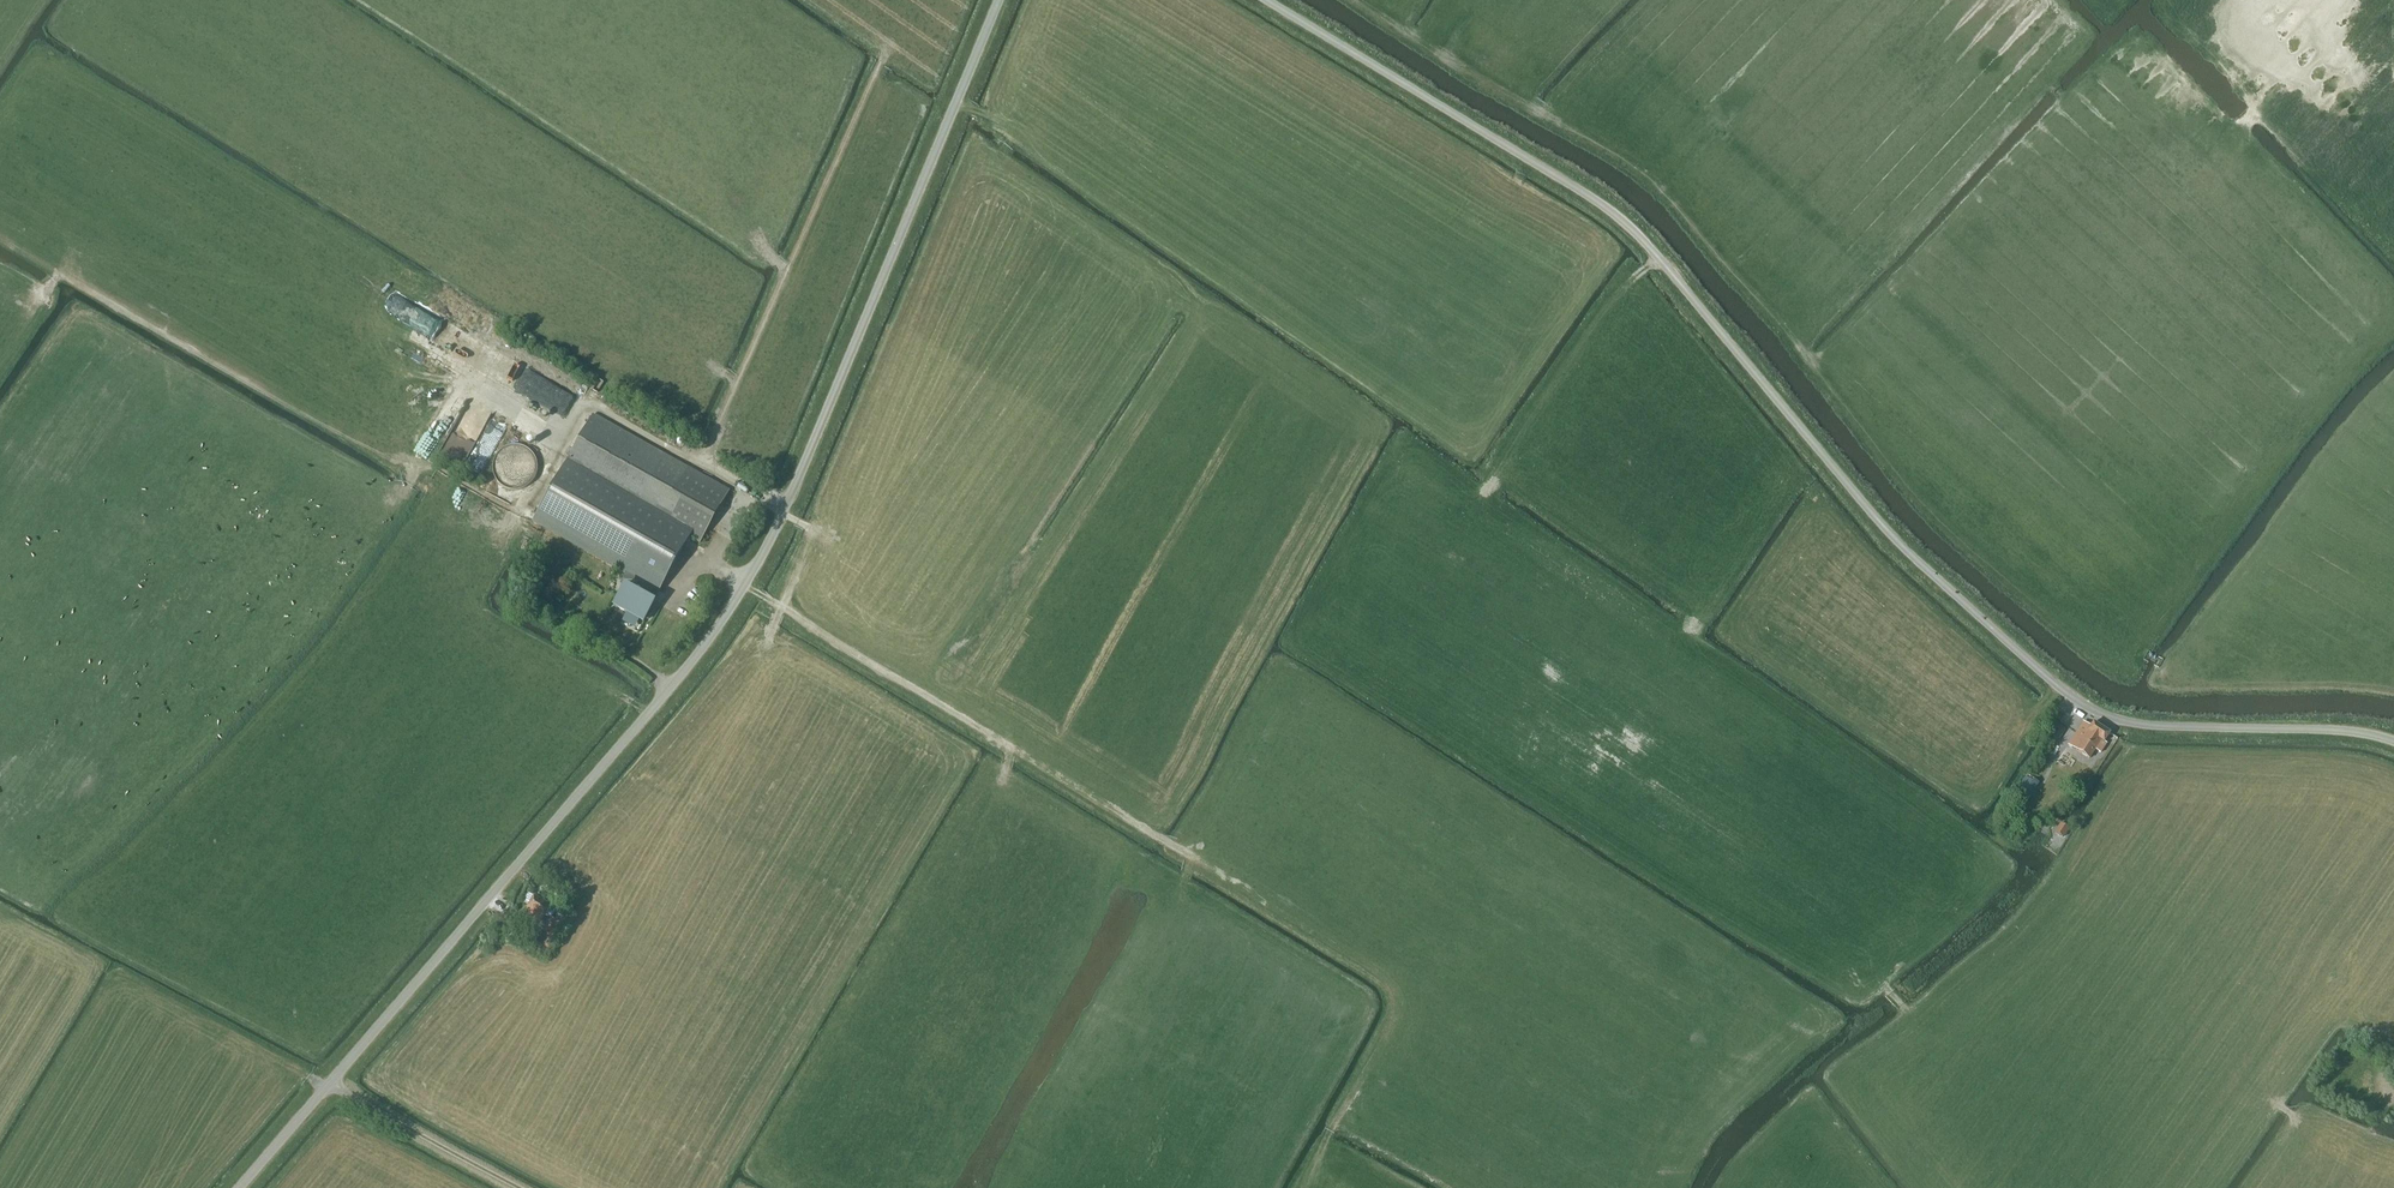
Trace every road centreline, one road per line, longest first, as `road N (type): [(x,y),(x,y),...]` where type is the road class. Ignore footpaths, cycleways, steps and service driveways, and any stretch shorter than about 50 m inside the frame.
road 1 (unclassified): [(2393,741),(2343,731),(2147,725),(2076,701),(1876,520),(1640,236),(1607,208),(1265,0)]
road 2 (unclassified): [(242,1187),(670,686),(744,585)]
road 3 (unclassified): [(744,585),(810,461),(1000,0)]
road 4 (unclassified): [(1013,756),(744,585)]

